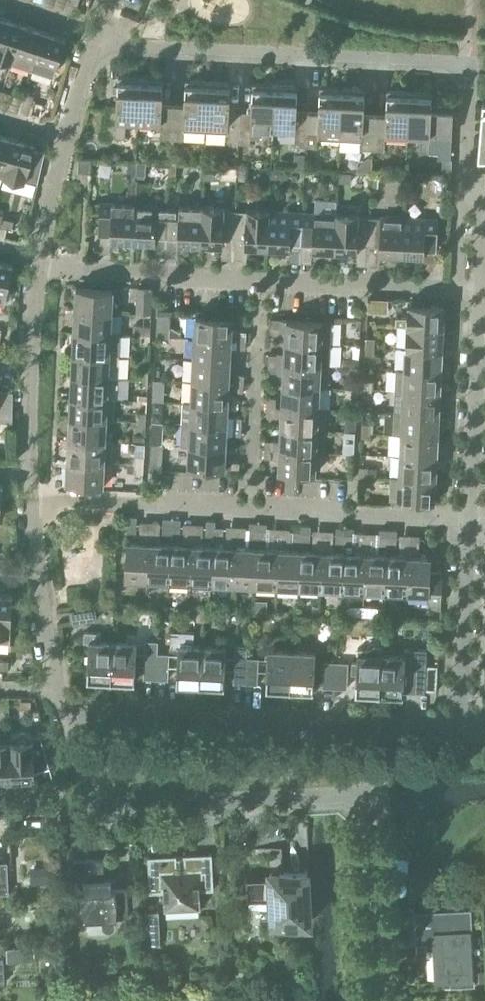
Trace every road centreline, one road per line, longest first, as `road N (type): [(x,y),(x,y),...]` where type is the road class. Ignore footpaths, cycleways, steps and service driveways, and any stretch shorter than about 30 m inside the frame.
road 1 (residential): [(484,207),(466,185),(471,63),(102,43),(96,34)]
road 2 (residential): [(469,520),(31,502)]
road 3 (residential): [(480,288),(43,264)]
road 4 (residential): [(66,710),(461,732)]
road 5 (residential): [(0,812),(368,799)]
road 6 (residential): [(469,520),(480,288)]
road 7 (residential): [(461,732),(469,520)]
road 8 (residential): [(377,1000),(368,799)]
road 9 (residential): [(43,264),(65,135)]

